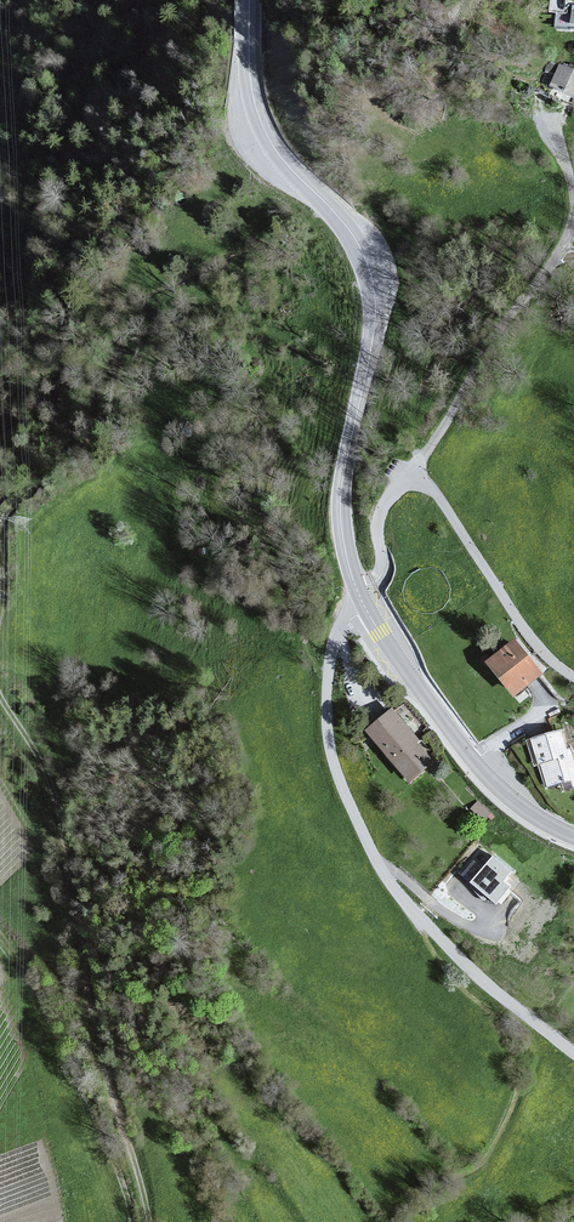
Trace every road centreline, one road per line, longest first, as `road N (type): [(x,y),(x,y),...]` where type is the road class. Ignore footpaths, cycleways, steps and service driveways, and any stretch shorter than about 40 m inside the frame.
road 1 (tertiary): [(250,0),(251,83),(266,133),(350,231),(372,279),(374,338),(341,499),(357,591)]
road 2 (track): [(0,693),(50,783),(78,963),(146,1221)]
road 3 (unclassified): [(367,611),(338,634),(327,698),(333,763),(363,835),(403,901),(483,982),(573,1053)]
road 4 (unclassified): [(537,110),(571,174),(562,243),(419,448),(407,482)]
road 5 (tertiary): [(367,611),(489,778),(573,836)]
road 6 (residential): [(407,482),(434,492),(557,667),(573,676)]
road 7 (track): [(106,302),(57,455),(0,516)]
road 8 (unclassified): [(407,482),(378,518),(383,569),(357,591)]

